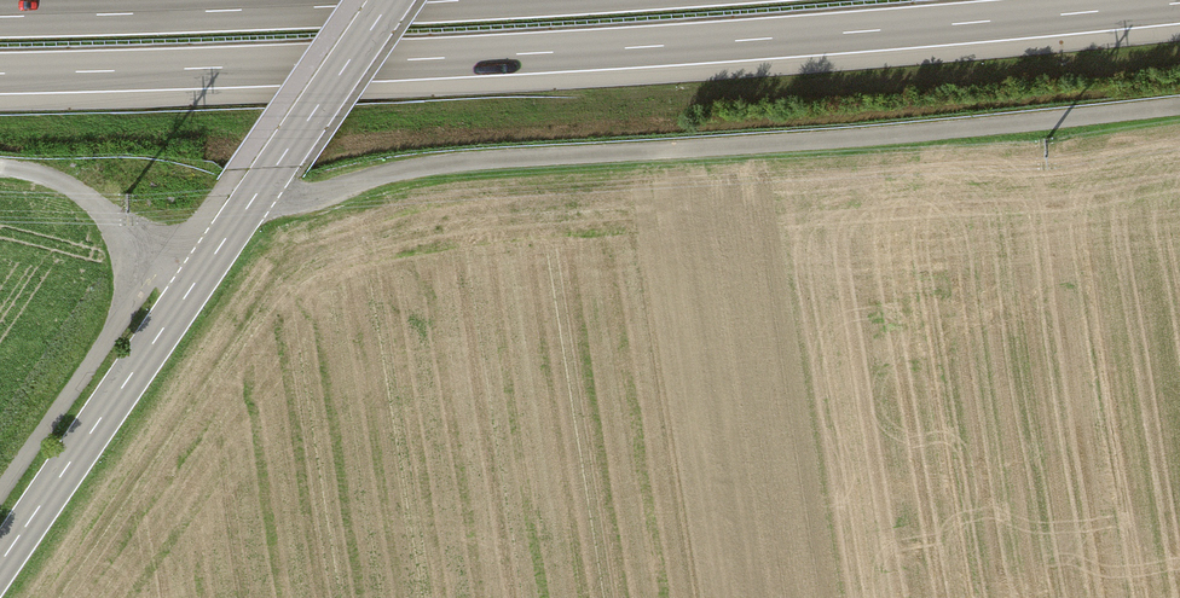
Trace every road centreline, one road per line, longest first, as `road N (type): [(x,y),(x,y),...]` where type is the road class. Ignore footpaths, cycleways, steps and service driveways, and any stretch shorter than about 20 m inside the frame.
road 1 (motorway): [(0,73),(538,54),(1179,2)]
road 2 (track): [(255,196),(300,203),(423,167),(489,160),(827,141),(1179,106)]
road 3 (primary): [(0,565),(391,0)]
road 4 (motorway): [(460,0),(0,16)]
road 5 (track): [(200,276),(54,175),(0,166)]

